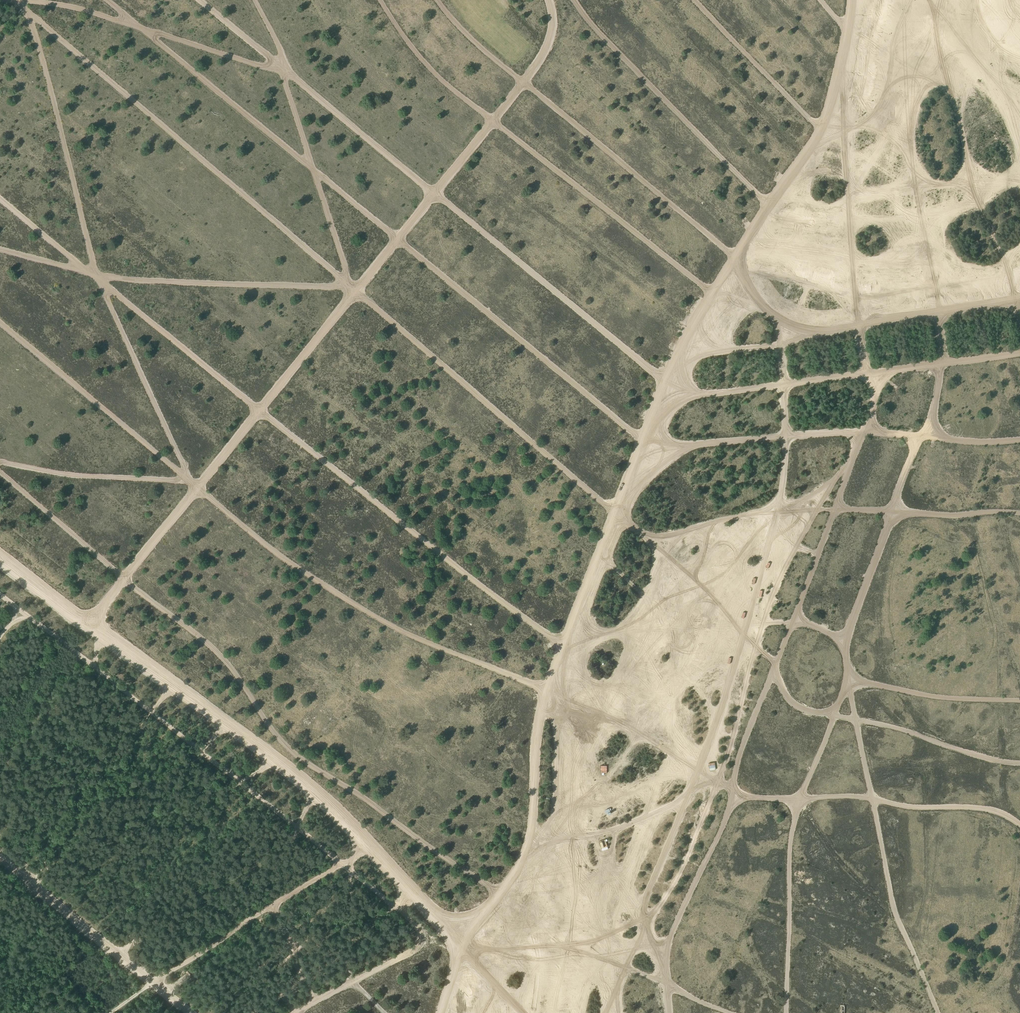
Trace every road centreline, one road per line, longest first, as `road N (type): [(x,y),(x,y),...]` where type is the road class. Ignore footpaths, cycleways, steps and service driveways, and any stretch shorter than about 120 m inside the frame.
road 1 (track): [(201,0),(664,382),(698,396),(1019,353)]
road 2 (track): [(189,1012),(0,862)]

